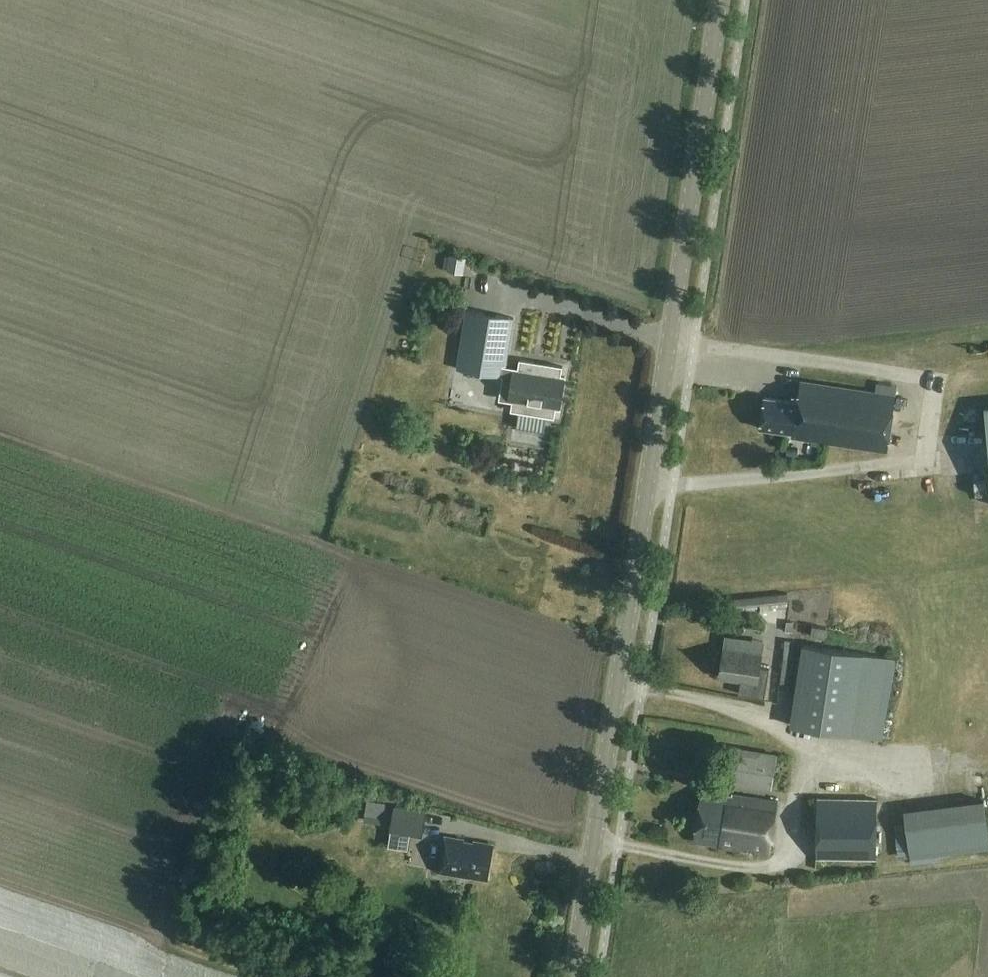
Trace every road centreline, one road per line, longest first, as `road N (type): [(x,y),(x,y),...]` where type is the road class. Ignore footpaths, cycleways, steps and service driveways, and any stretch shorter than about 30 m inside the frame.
road 1 (tertiary): [(573,976),(720,0)]

